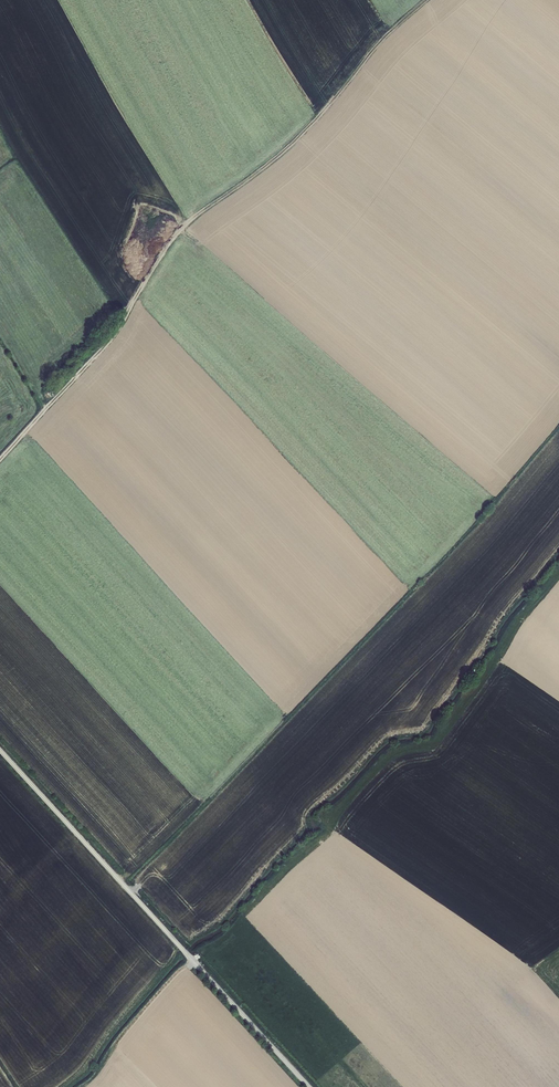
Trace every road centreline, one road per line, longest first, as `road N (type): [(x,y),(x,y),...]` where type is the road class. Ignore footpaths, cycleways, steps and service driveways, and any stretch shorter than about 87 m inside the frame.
road 1 (track): [(0,459),(120,326),(181,227),(289,147),(425,0)]
road 2 (unclassified): [(309,1086),(0,750)]

